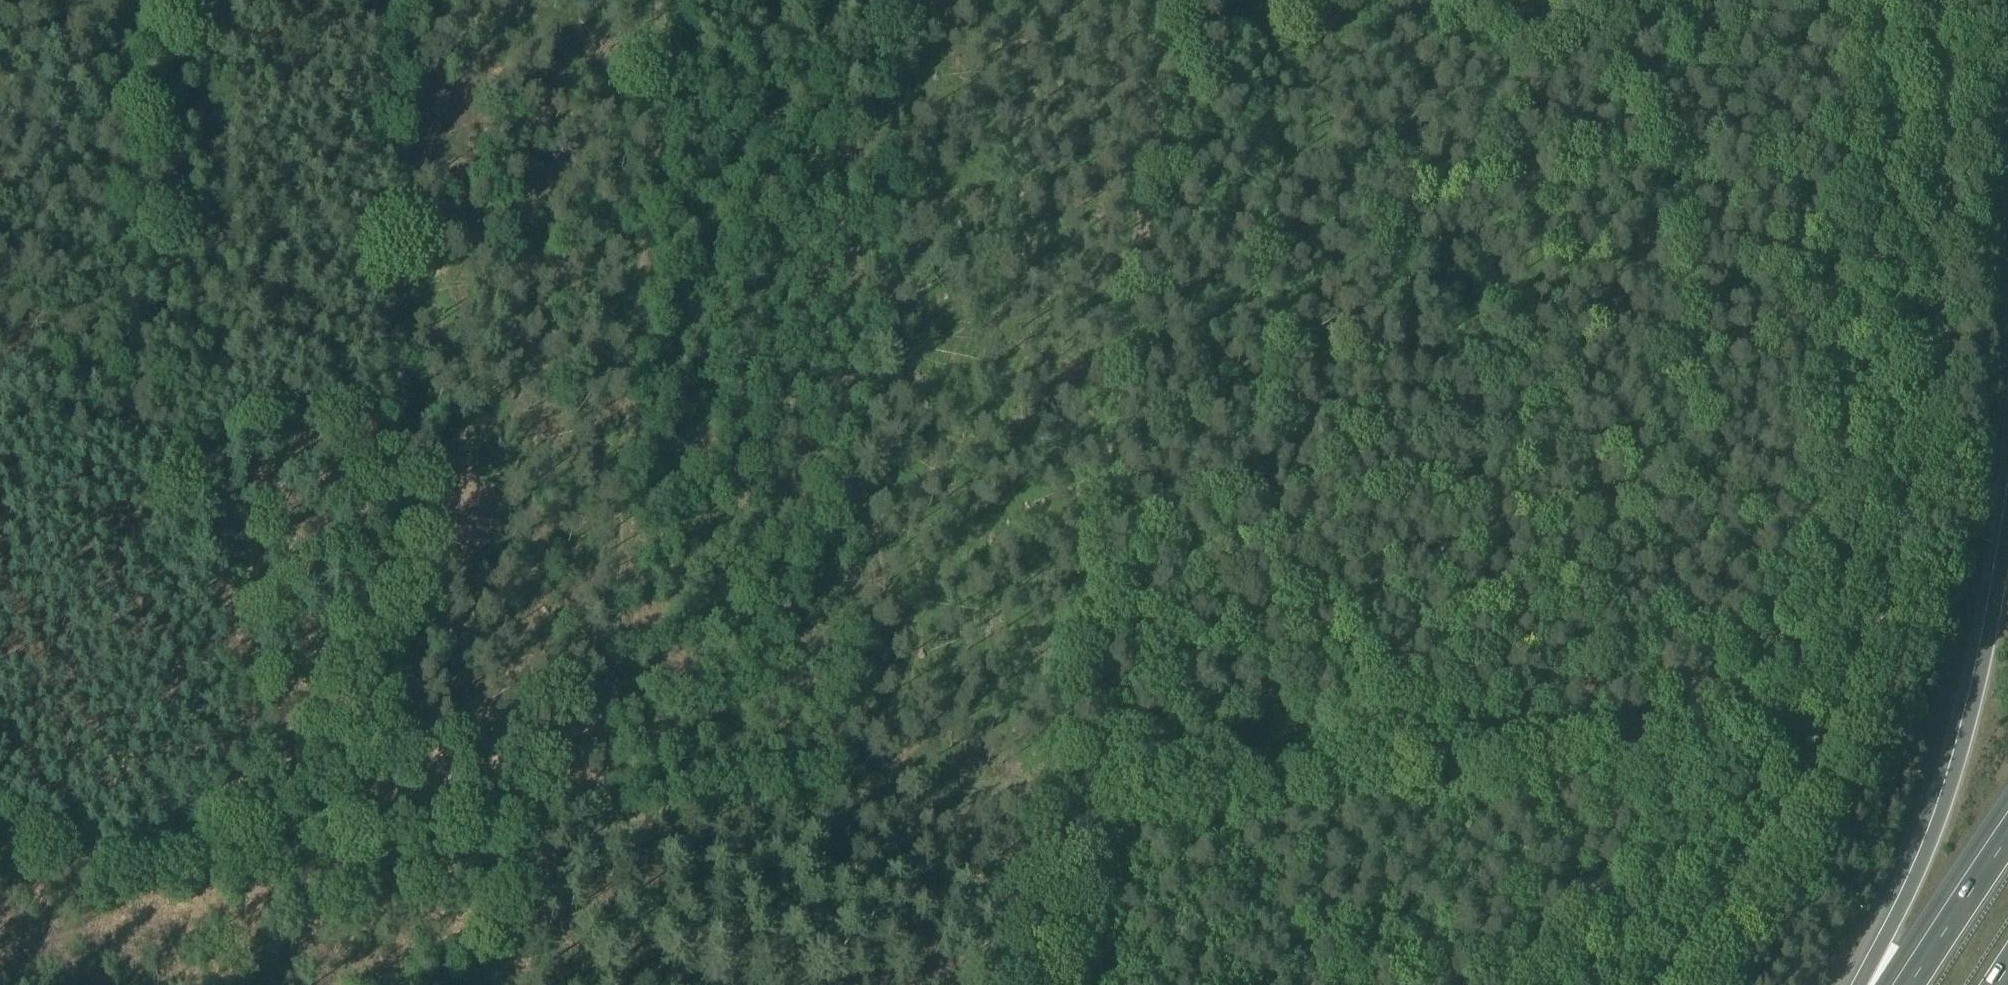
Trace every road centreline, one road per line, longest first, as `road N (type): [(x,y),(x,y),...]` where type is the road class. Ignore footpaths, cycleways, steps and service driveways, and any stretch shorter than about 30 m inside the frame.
road 1 (track): [(490,984),(502,814),(586,808),(657,0)]
road 2 (tertiary): [(1663,984),(1826,740),(1882,611),(1917,495),(1944,294),(1945,76),(1933,0)]
road 3 (track): [(1046,984),(1170,0)]
road 4 (track): [(0,847),(502,814)]
road 5 (motorway): [(2007,510),(1956,767),(1865,984)]
road 6 (track): [(586,808),(1072,773)]
road 7 (motorway): [(2007,827),(1904,984)]

